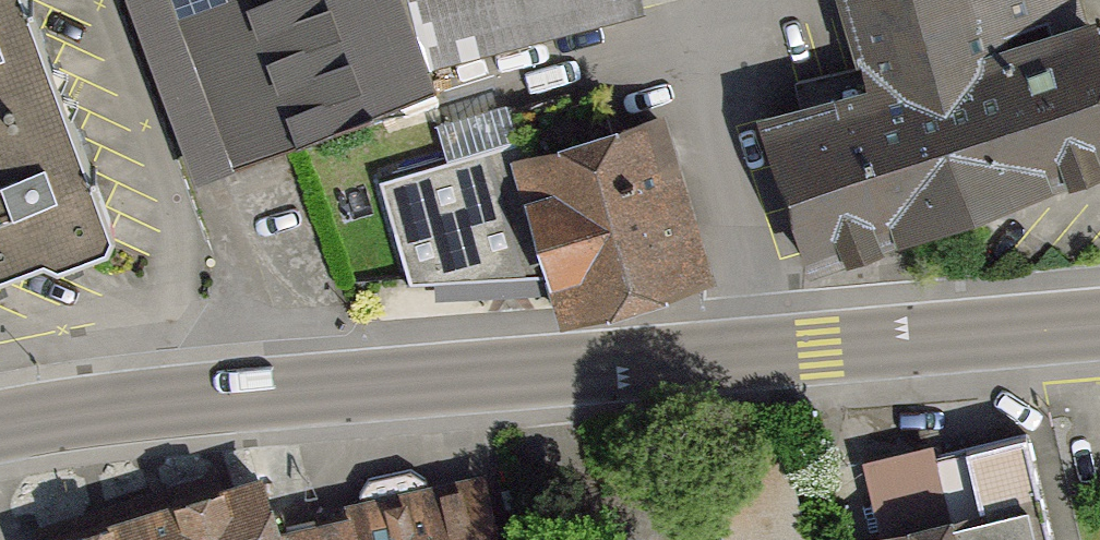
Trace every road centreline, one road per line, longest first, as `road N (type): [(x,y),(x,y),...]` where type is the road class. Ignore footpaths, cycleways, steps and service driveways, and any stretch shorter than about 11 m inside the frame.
road 1 (primary): [(0,433),(181,404),(1099,331)]

